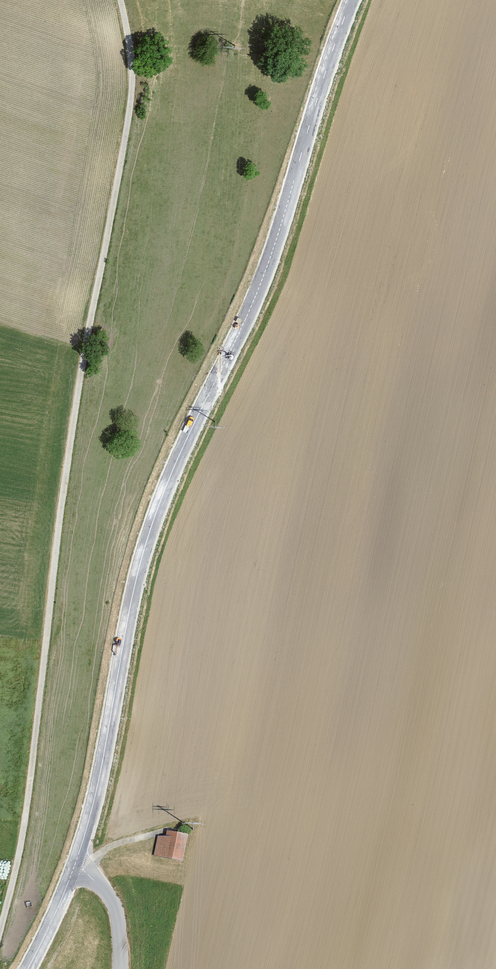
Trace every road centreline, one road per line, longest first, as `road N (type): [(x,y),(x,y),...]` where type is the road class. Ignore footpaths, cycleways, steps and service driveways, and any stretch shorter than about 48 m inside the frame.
road 1 (secondary): [(357,0),(256,298),(197,414),(144,544),(79,854),(28,968)]
road 2 (unclassified): [(120,0),(131,109),(87,336),(24,823),(0,928)]

